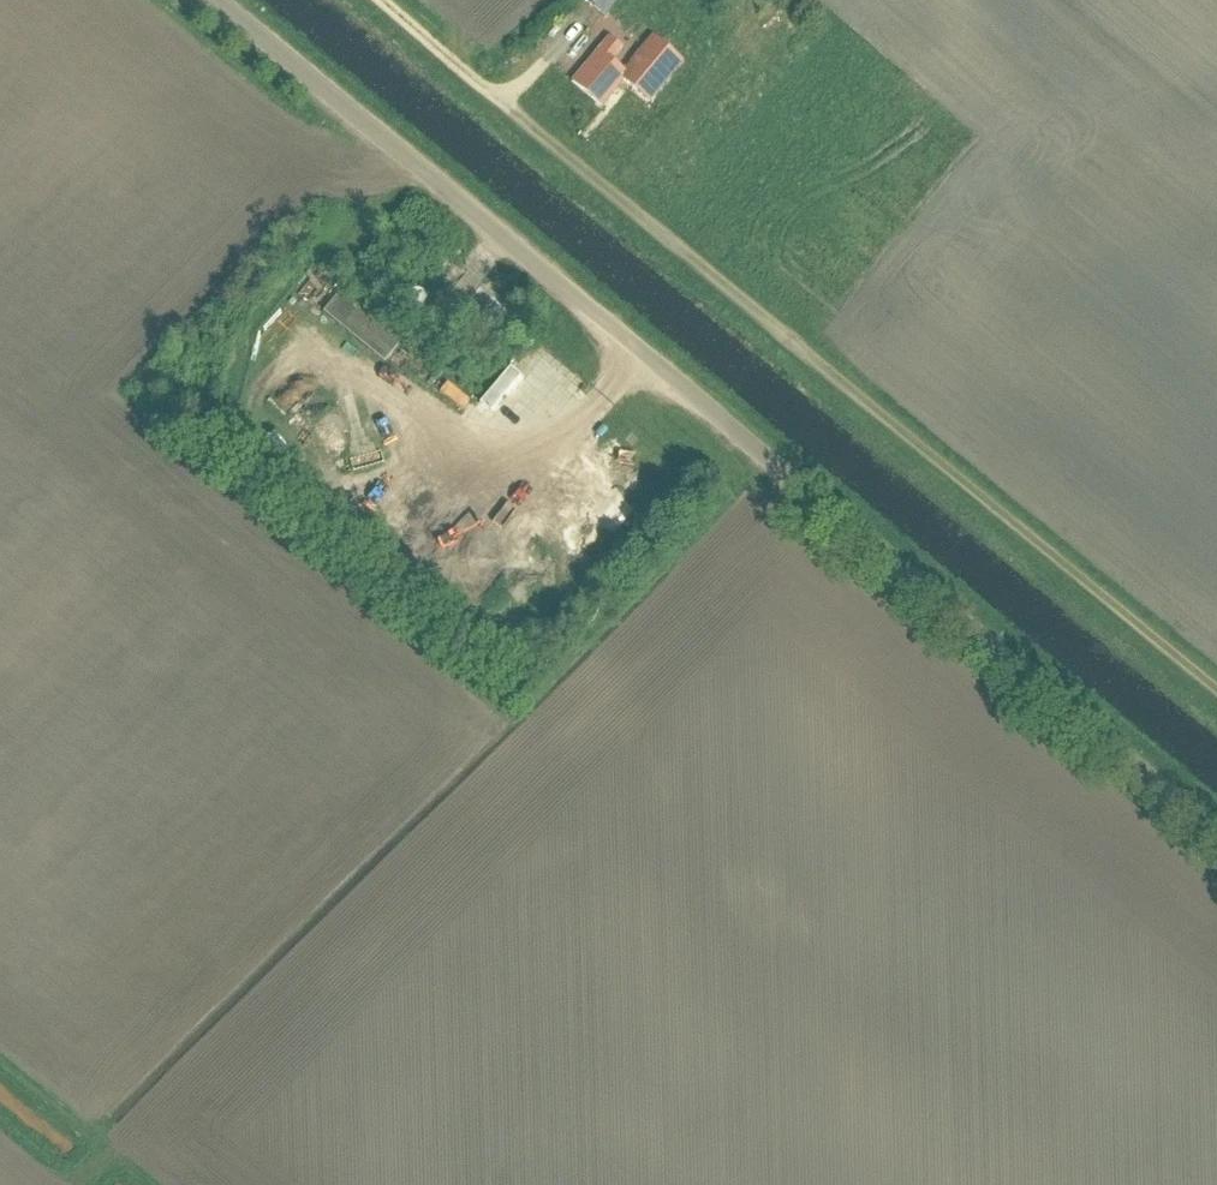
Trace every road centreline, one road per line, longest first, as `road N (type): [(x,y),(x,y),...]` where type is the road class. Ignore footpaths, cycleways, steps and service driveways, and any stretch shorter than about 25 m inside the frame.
road 1 (unclassified): [(1216,835),(213,0)]
road 2 (track): [(1216,694),(381,0)]

